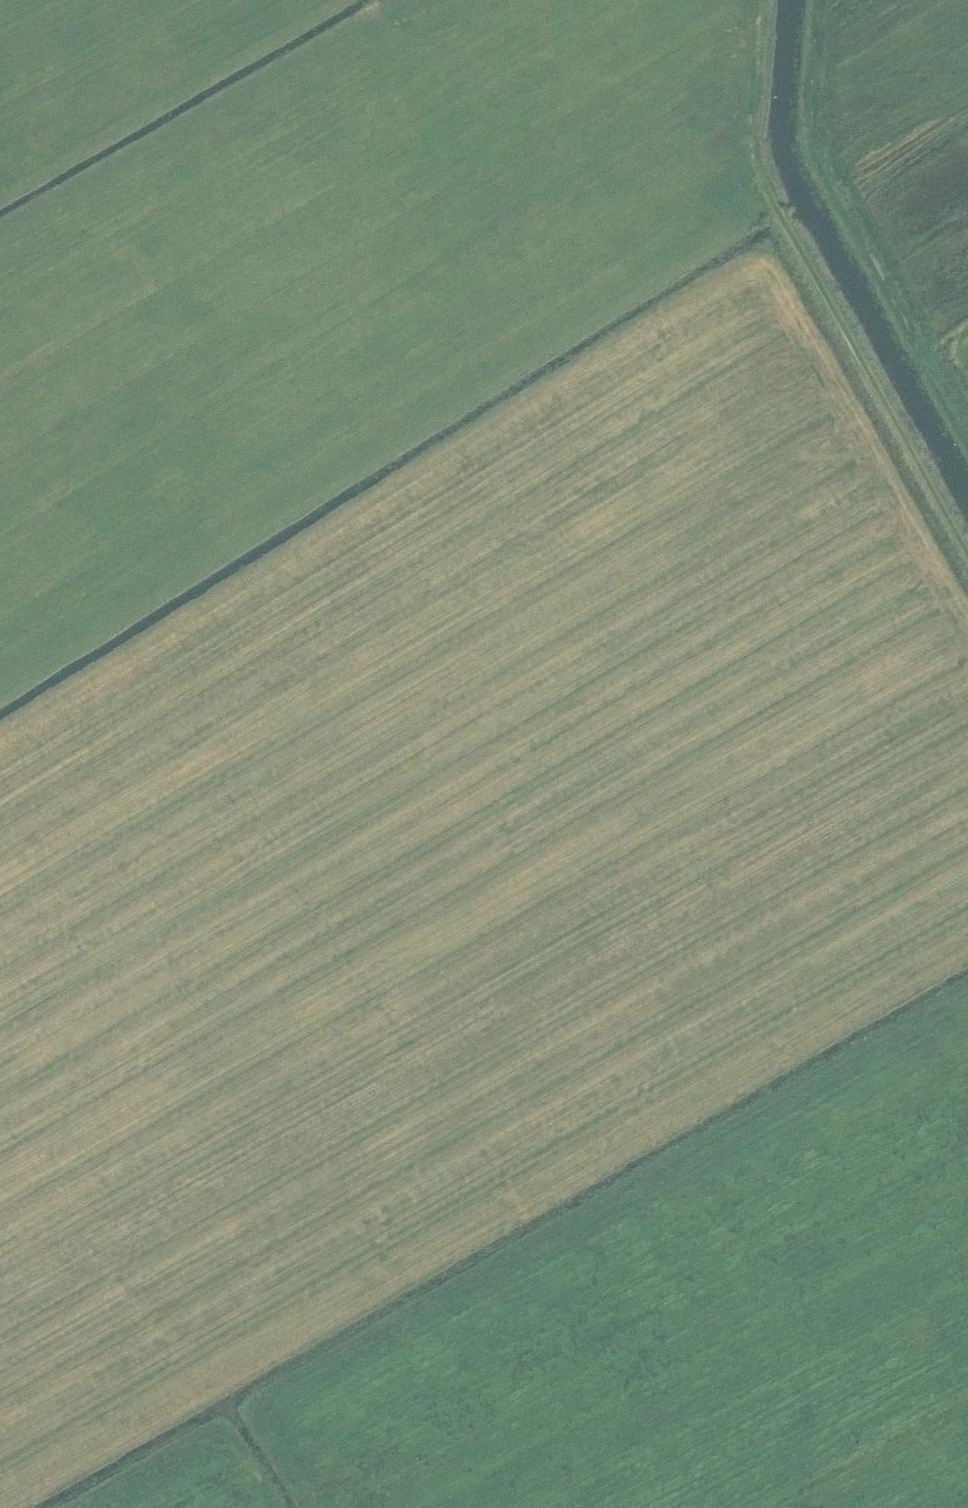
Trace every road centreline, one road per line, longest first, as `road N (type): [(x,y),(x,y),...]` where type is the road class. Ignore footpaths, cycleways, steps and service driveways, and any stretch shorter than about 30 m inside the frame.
road 1 (track): [(967,555),(765,180),(756,133),(766,0)]

